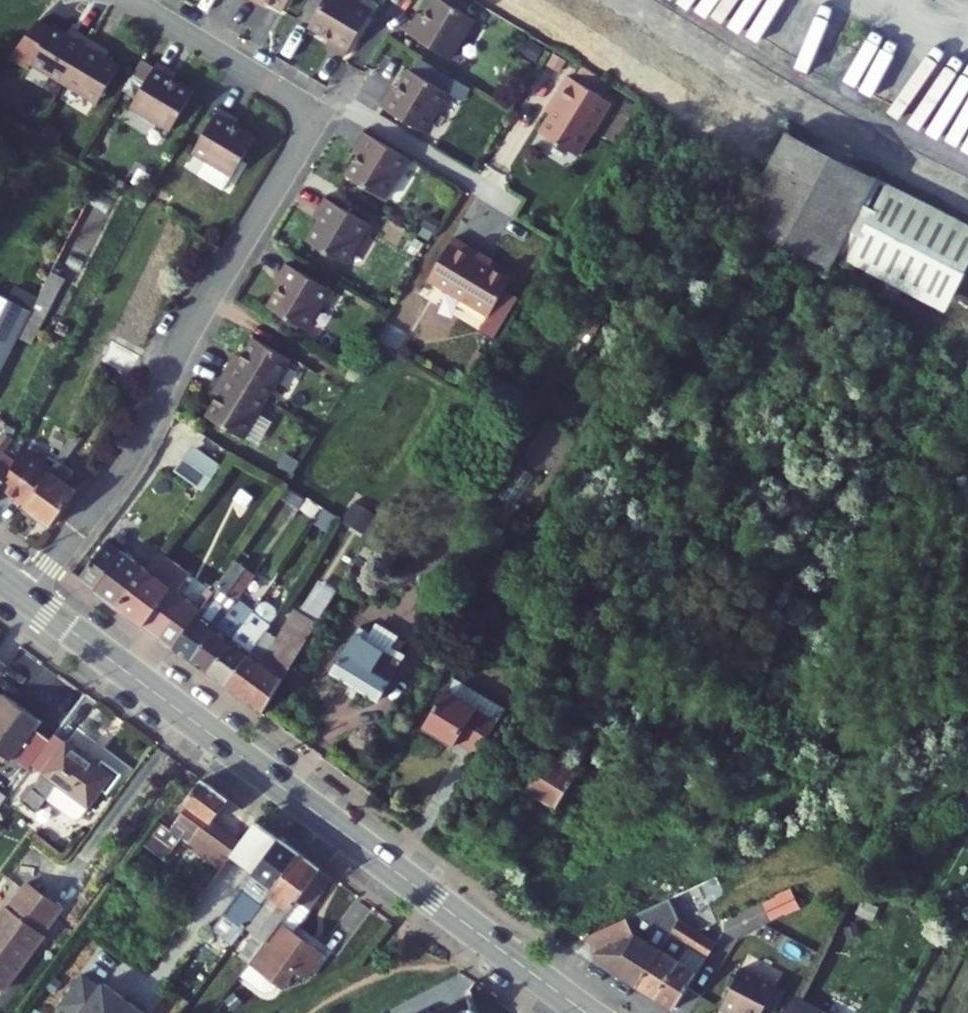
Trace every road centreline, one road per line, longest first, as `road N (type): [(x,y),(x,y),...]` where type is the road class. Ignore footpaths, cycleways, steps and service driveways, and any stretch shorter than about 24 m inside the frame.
road 1 (residential): [(135,0),(285,88),(302,111),(302,135),(194,322),(136,447),(27,597)]
road 2 (tertiary): [(572,1003),(27,597)]

